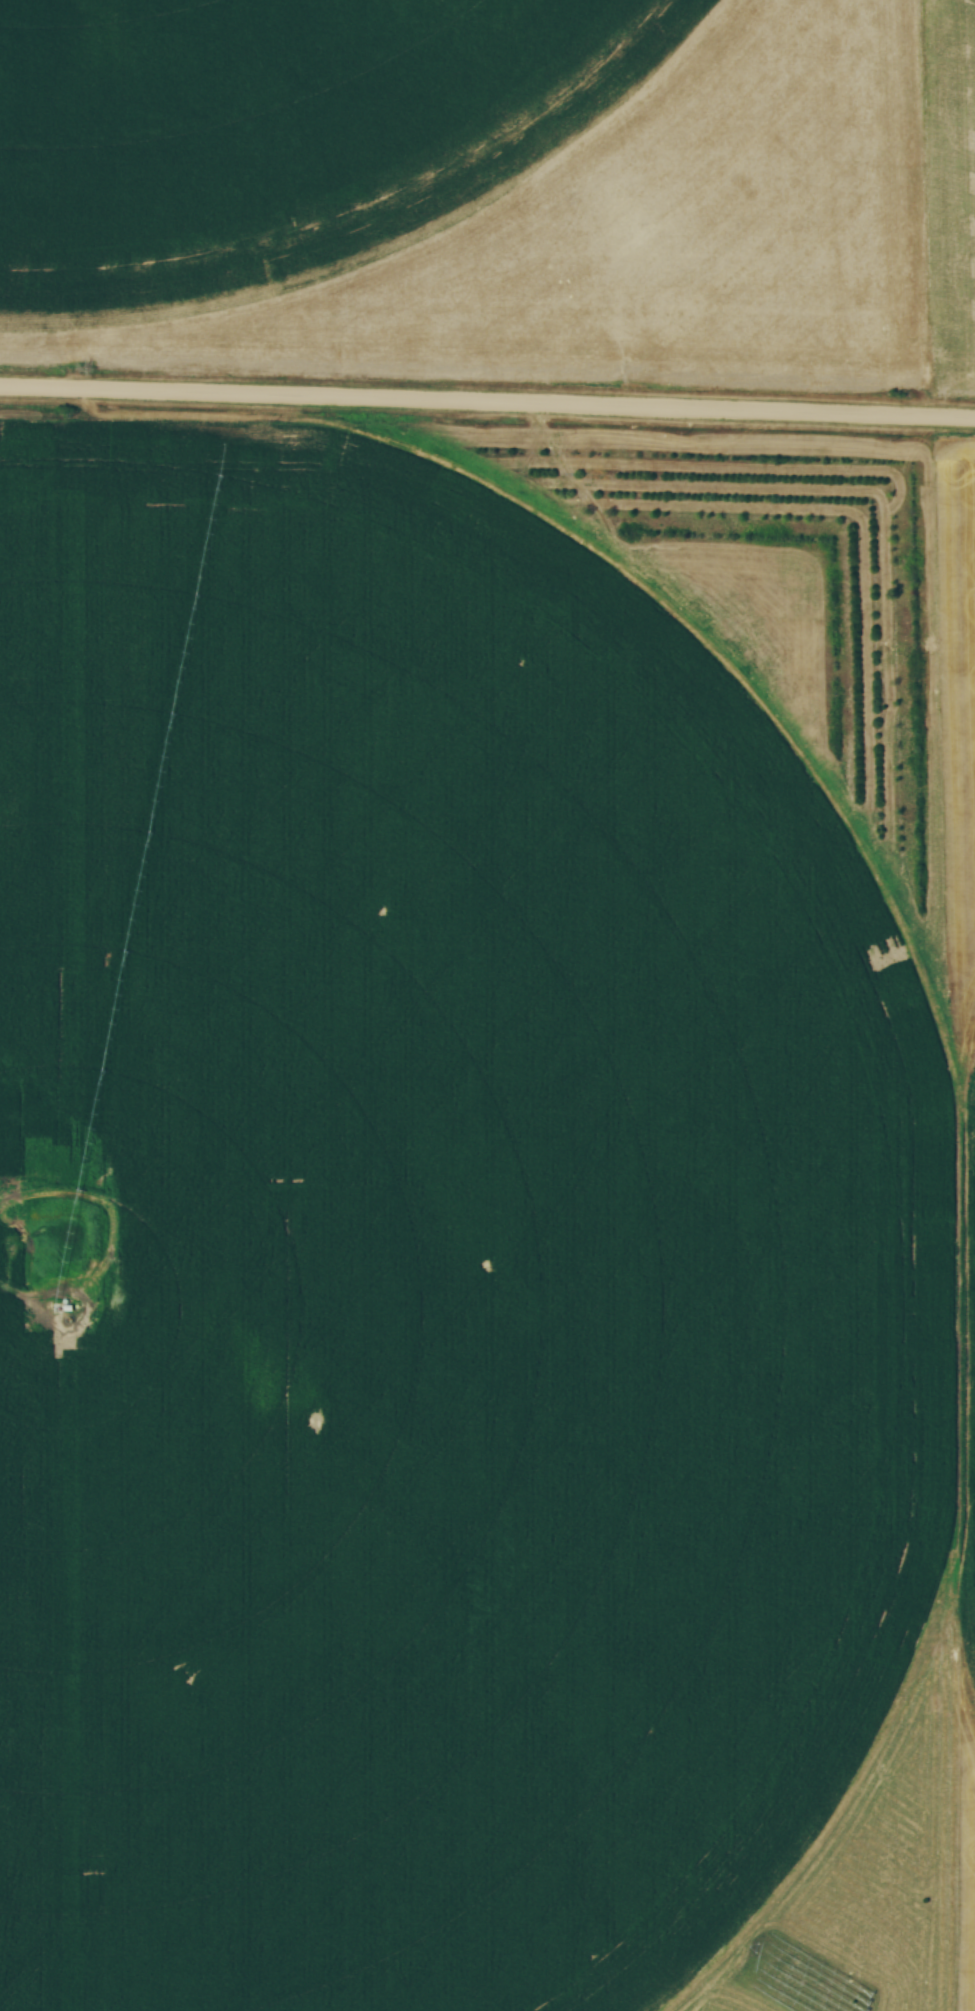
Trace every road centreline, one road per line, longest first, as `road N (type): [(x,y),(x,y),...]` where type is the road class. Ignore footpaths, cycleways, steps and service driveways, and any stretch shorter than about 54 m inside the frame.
road 1 (residential): [(0,390),(974,419)]

